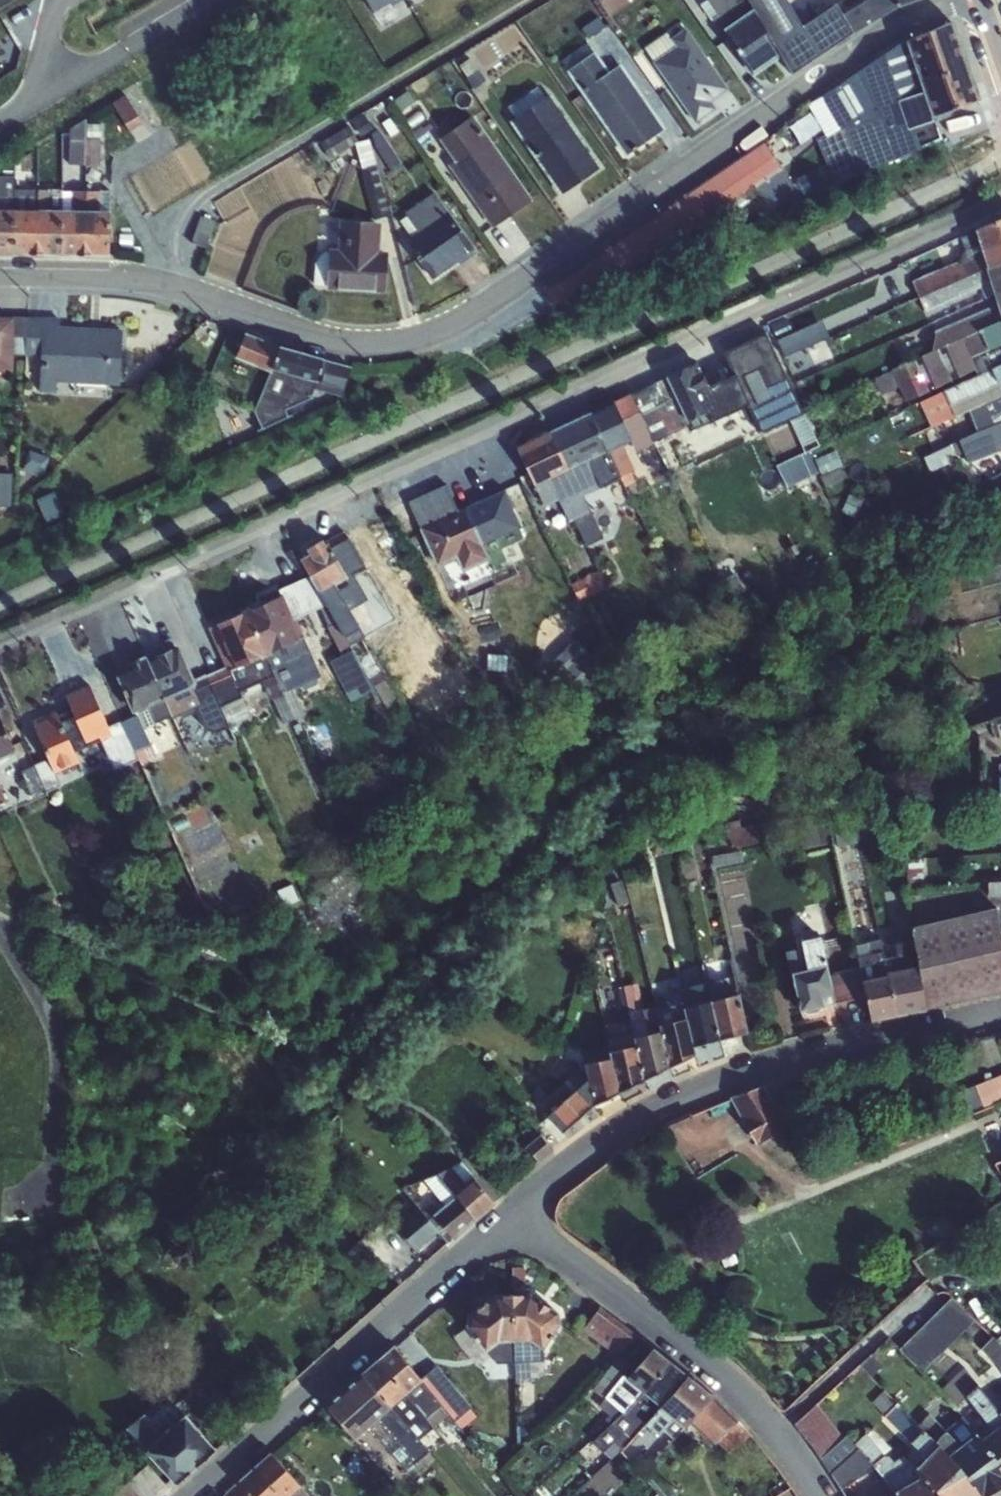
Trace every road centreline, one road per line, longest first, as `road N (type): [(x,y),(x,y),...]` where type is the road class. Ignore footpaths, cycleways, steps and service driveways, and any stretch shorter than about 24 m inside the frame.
road 1 (residential): [(0,646),(1000,198)]
road 2 (residential): [(958,0),(892,28),(527,276),(404,339),(346,342),(165,284),(0,274)]
road 3 (residential): [(512,1214),(632,1120),(707,1083),(1000,1010)]
road 4 (residential): [(190,1495),(512,1214)]
road 5 (residential): [(512,1214),(749,1397),(823,1495)]
road 6 (residential): [(0,923),(56,1044),(53,1157),(40,1210)]
road 7 (residential): [(42,101),(213,0)]

